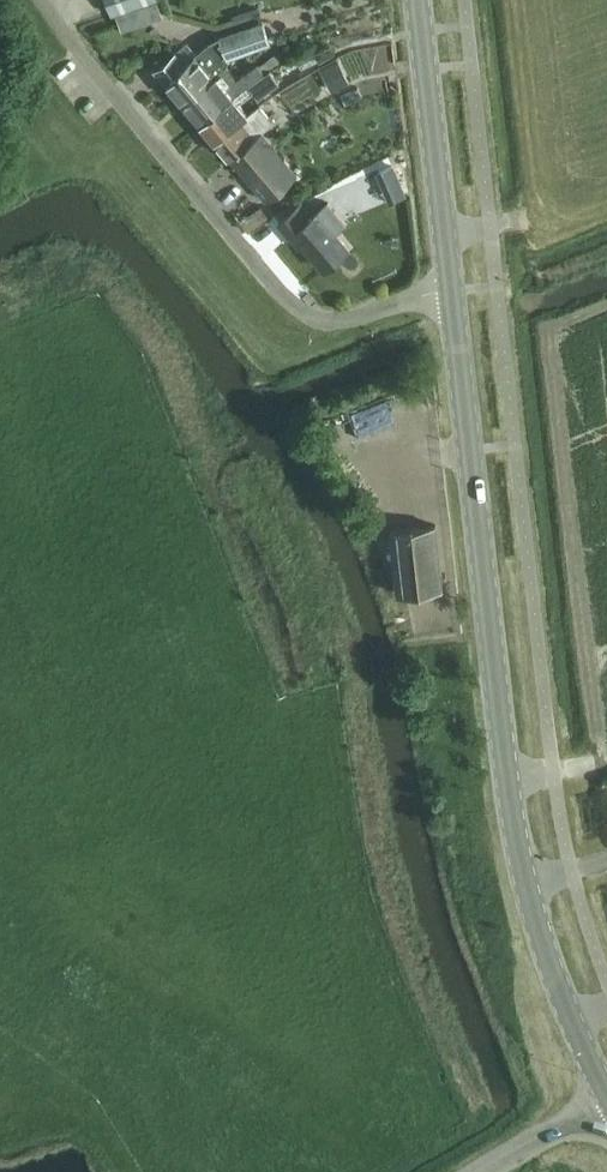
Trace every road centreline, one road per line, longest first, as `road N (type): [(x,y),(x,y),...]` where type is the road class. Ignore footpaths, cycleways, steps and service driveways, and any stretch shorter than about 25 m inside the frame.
road 1 (secondary): [(606,1099),(545,955),(513,819),(453,292)]
road 2 (residential): [(453,292),(348,321),(303,313),(43,0)]
road 3 (secondary): [(453,292),(420,0)]
road 4 (unclassified): [(486,1171),(606,1102)]

